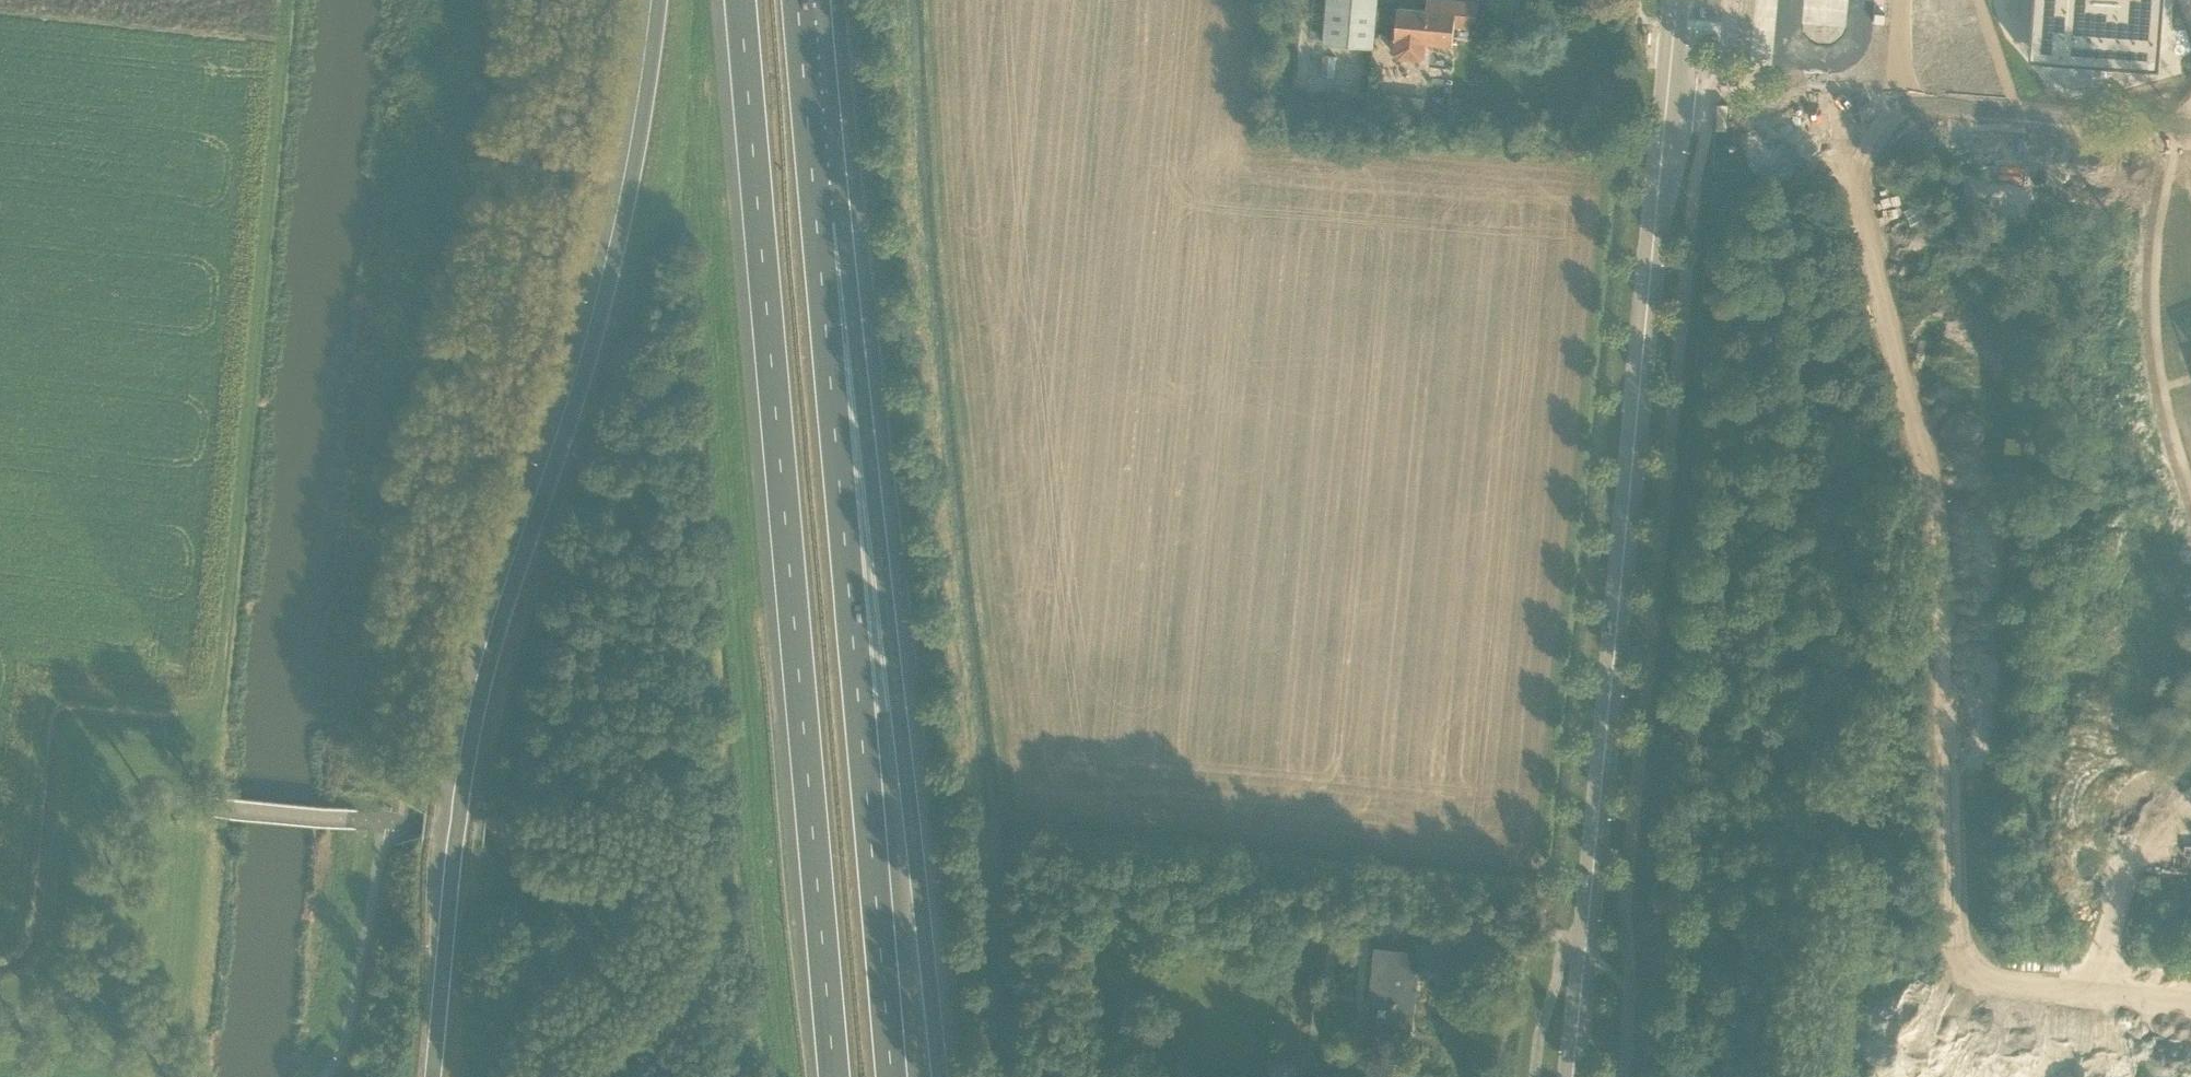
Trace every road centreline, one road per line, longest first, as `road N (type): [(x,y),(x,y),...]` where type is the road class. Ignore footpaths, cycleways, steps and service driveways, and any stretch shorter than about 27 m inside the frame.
road 1 (unclassified): [(2190,1003),(1996,984),(1968,969),(1956,949),(1943,498),(1815,93)]
road 2 (motorway): [(659,0),(639,152),(592,350),(471,738),(432,1076)]
road 3 (tertiary): [(1573,1076),(1677,0)]
road 4 (motorway): [(743,0),(835,1076)]
road 5 (motorway): [(940,1076),(849,271),(813,181)]
road 6 (motorway): [(892,1076),(813,181)]
road 7 (motorway): [(813,181),(800,0)]

